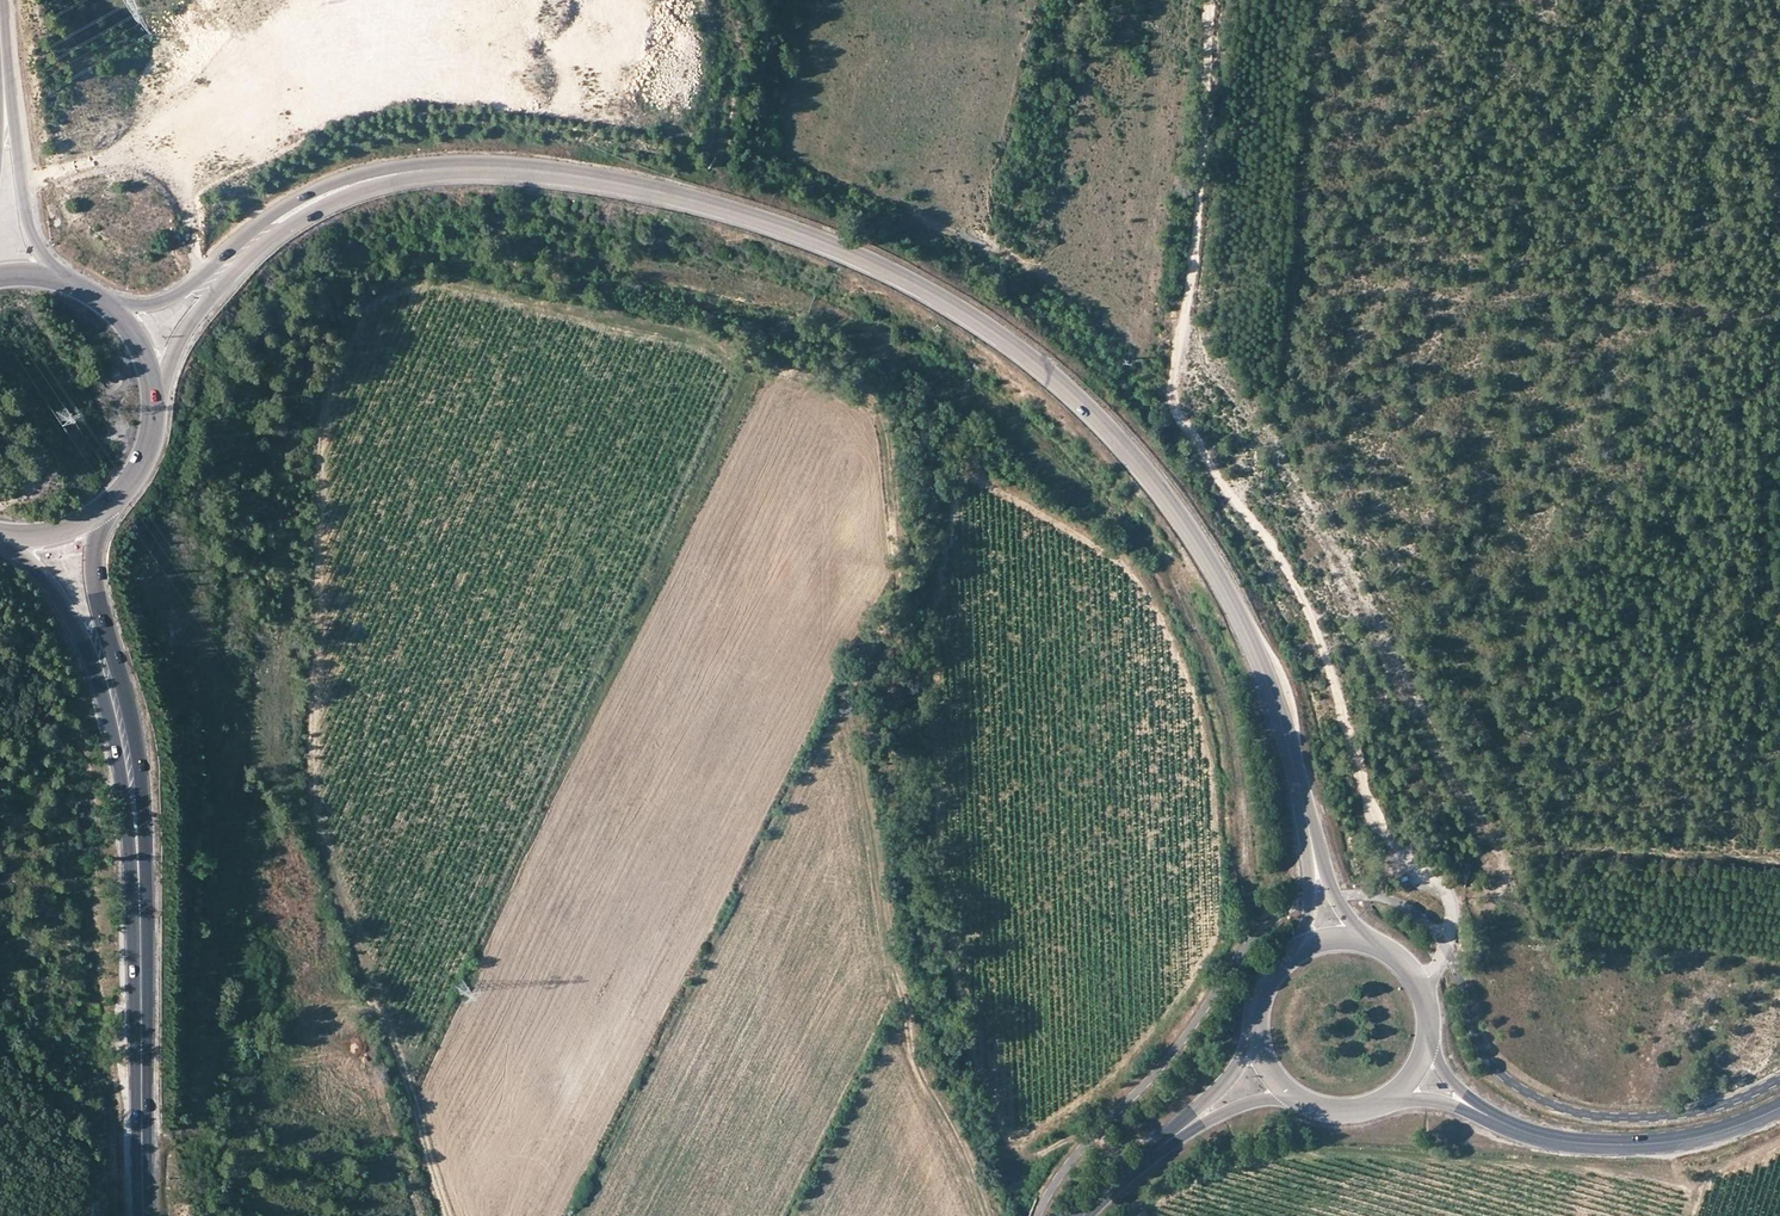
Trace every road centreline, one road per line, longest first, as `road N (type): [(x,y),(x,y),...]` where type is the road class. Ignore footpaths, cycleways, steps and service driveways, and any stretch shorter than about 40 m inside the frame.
road 1 (track): [(451,1215),(314,806),(328,390),(371,299),(428,281),(772,365)]
road 2 (secondary): [(442,167),(584,176),(764,220),(924,288),(1034,361),(1138,462),(1205,555),(1271,690),(1309,826)]
road 3 (track): [(1421,986),(1446,950),(1449,896),(1414,871),(1375,824),(1307,608),(1173,394),(1192,261),(1212,0)]
road 4 (track): [(988,1215),(908,1021),(845,699),(899,538),(884,473),(887,437),(869,401),(772,365)]
road 5 (track): [(961,478),(935,598),(933,727),(941,879),(967,1039),(1016,1153),(1039,1155),(1098,1130)]
road 6 (track): [(1283,911),(1246,884),(1226,700),(1171,570),(1150,544)]
road 7 (secondary): [(156,408),(184,334),(259,246),(323,203),(442,167)]
road 8 (primary): [(144,1215),(136,847)]
road 9 (secondary): [(442,167),(395,167),(323,189),(256,228),(179,295),(119,315)]
road 10 (primary): [(0,541),(37,570),(80,635),(114,740),(136,847)]
road 11 (primary): [(136,847),(136,756),(95,579),(100,514)]
road 12 (secondary): [(1491,1118),(1569,1142),(1656,1144),(1779,1108)]
road 13 (primary): [(86,290),(43,261),(26,222),(0,34)]
road 14 (track): [(420,1215),(385,1126),(352,1126),(290,1105)]
road 15 (tertiary): [(1254,1038),(1223,1084),(1158,1148)]
road 16 (tertiary): [(1158,1148),(1232,1109),(1291,1098)]
road 17 (secondary): [(1428,1045),(1428,1008),(1416,978),(1398,957),(1364,940)]
road 18 (secondary): [(1309,826),(1308,915),(1291,953)]
road 19 (secondary): [(1364,940),(1334,897),(1309,826)]
road 20 (primary): [(100,514),(141,468),(156,408)]

